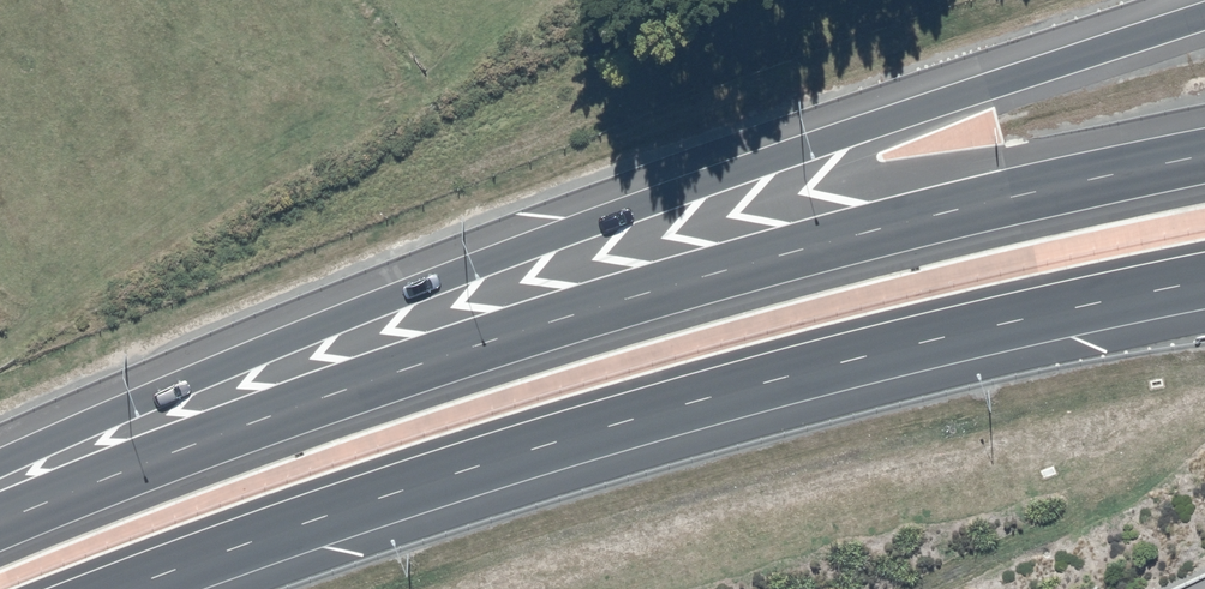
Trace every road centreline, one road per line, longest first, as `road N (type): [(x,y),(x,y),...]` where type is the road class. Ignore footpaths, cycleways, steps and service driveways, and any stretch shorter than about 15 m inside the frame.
road 1 (motorway): [(0,461),(234,359),(616,212),(879,129),(1204,10)]
road 2 (motorway): [(0,521),(183,446),(573,313),(1204,155)]
road 3 (motorway): [(1204,280),(639,417),(305,519),(110,588)]

